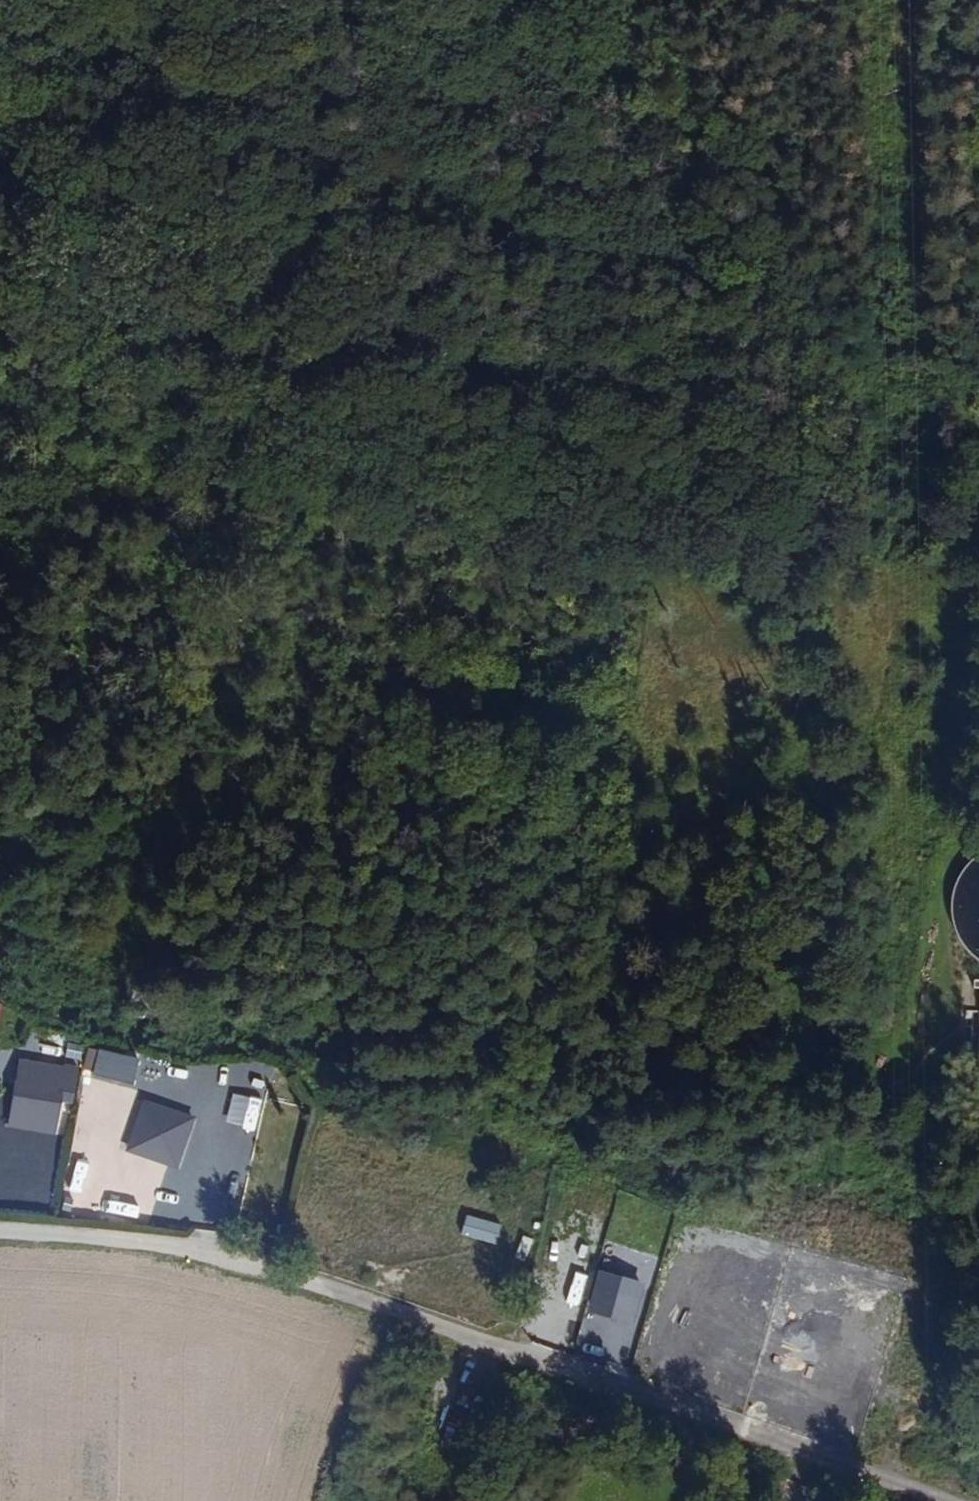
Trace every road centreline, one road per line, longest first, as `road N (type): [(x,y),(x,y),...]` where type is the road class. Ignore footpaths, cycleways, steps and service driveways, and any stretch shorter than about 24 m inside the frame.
road 1 (unclassified): [(0,1240),(350,1292),(601,1390),(927,1500)]

